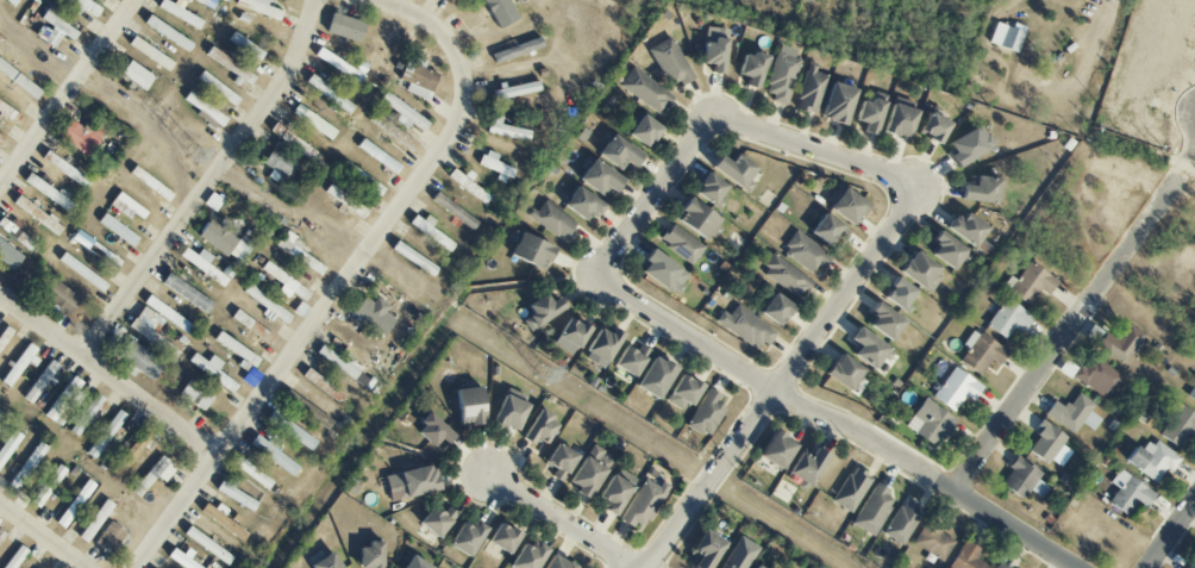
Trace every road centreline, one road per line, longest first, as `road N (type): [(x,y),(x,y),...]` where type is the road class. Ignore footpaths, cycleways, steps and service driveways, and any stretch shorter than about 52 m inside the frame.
road 1 (residential): [(133,567),(453,136),(465,102),(464,71)]
road 2 (residential): [(595,281),(1072,567)]
road 3 (residential): [(644,567),(919,192)]
road 4 (residential): [(316,0),(282,85),(82,357)]
road 5 (residential): [(595,281),(711,117),(919,192)]
road 6 (residential): [(1180,176),(952,492)]
road 7 (residential): [(0,296),(217,456)]
road 8 (residential): [(135,0),(0,185)]
road 9 (residential): [(490,478),(630,567)]
road 10 (residential): [(464,71),(433,25),(375,0)]

